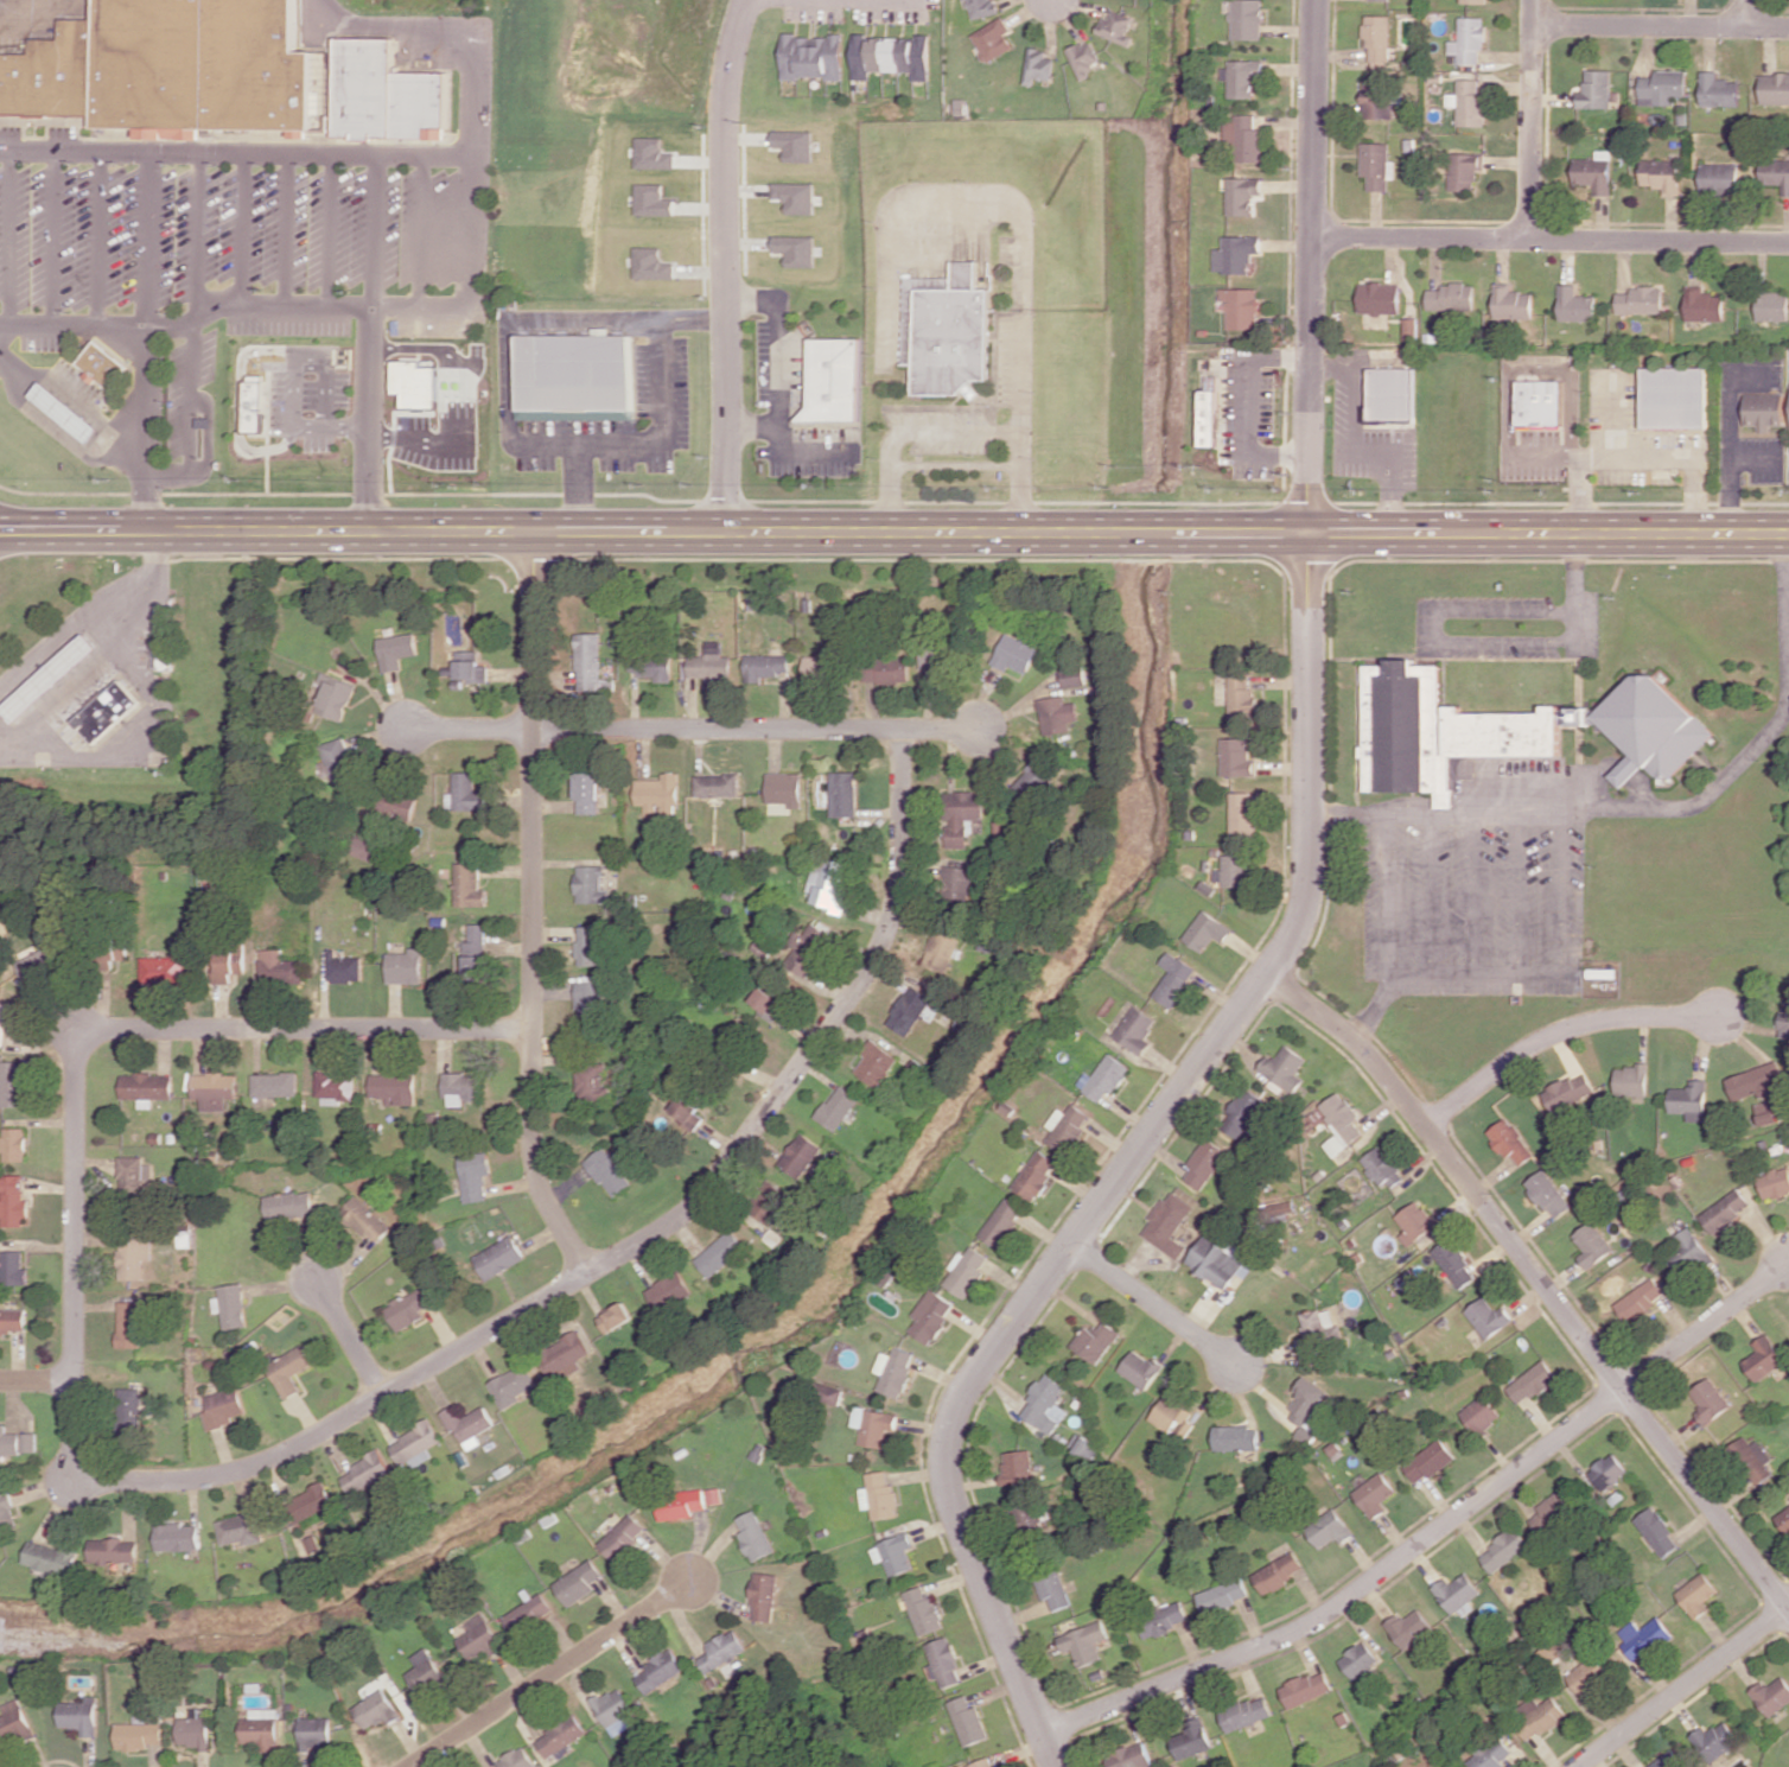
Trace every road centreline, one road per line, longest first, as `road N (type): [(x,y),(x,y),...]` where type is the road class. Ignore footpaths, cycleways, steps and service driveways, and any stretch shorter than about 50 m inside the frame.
road 1 (residential): [(1056,1766),(960,1524),(947,1439),(967,1385),(1279,959),(1303,911),(1316,0)]
road 2 (primary): [(1788,534),(0,529)]
road 3 (residential): [(903,729),(902,873),(885,940),(694,1206),(278,1457),(178,1481),(110,1480),(89,1470)]
road 4 (residential): [(1268,973),(1358,1043),(1387,1078),(1788,1611)]
road 5 (residential): [(535,532),(533,1142),(545,1197),(588,1273)]
road 6 (residential): [(1042,1731),(1309,1627),(1622,1390)]
road 7 (residential): [(408,727),(981,729)]
road 8 (residential): [(745,0),(720,95),(725,533)]
road 9 (residential): [(1314,237),(1788,244)]
road 10 (residential): [(83,1043),(125,1028),(533,1028)]
road 11 (residential): [(89,1470),(77,1455),(74,1380),(75,1066),(83,1043)]
road 12 (residential): [(410,1766),(690,1581)]
road 13 (residential): [(1425,1126),(1560,1031),(1622,1018),(1717,1017)]
road 14 (residential): [(1578,1766),(1787,1608)]
road 15 (residential): [(1533,25),(1788,28)]
road 16 (residential): [(1533,0),(1530,240)]
road 17 (residential): [(1622,1390),(1788,1261)]
road 18 (residential): [(1236,1367),(1070,1242)]
road 19 (residential): [(383,1396),(316,1278)]

